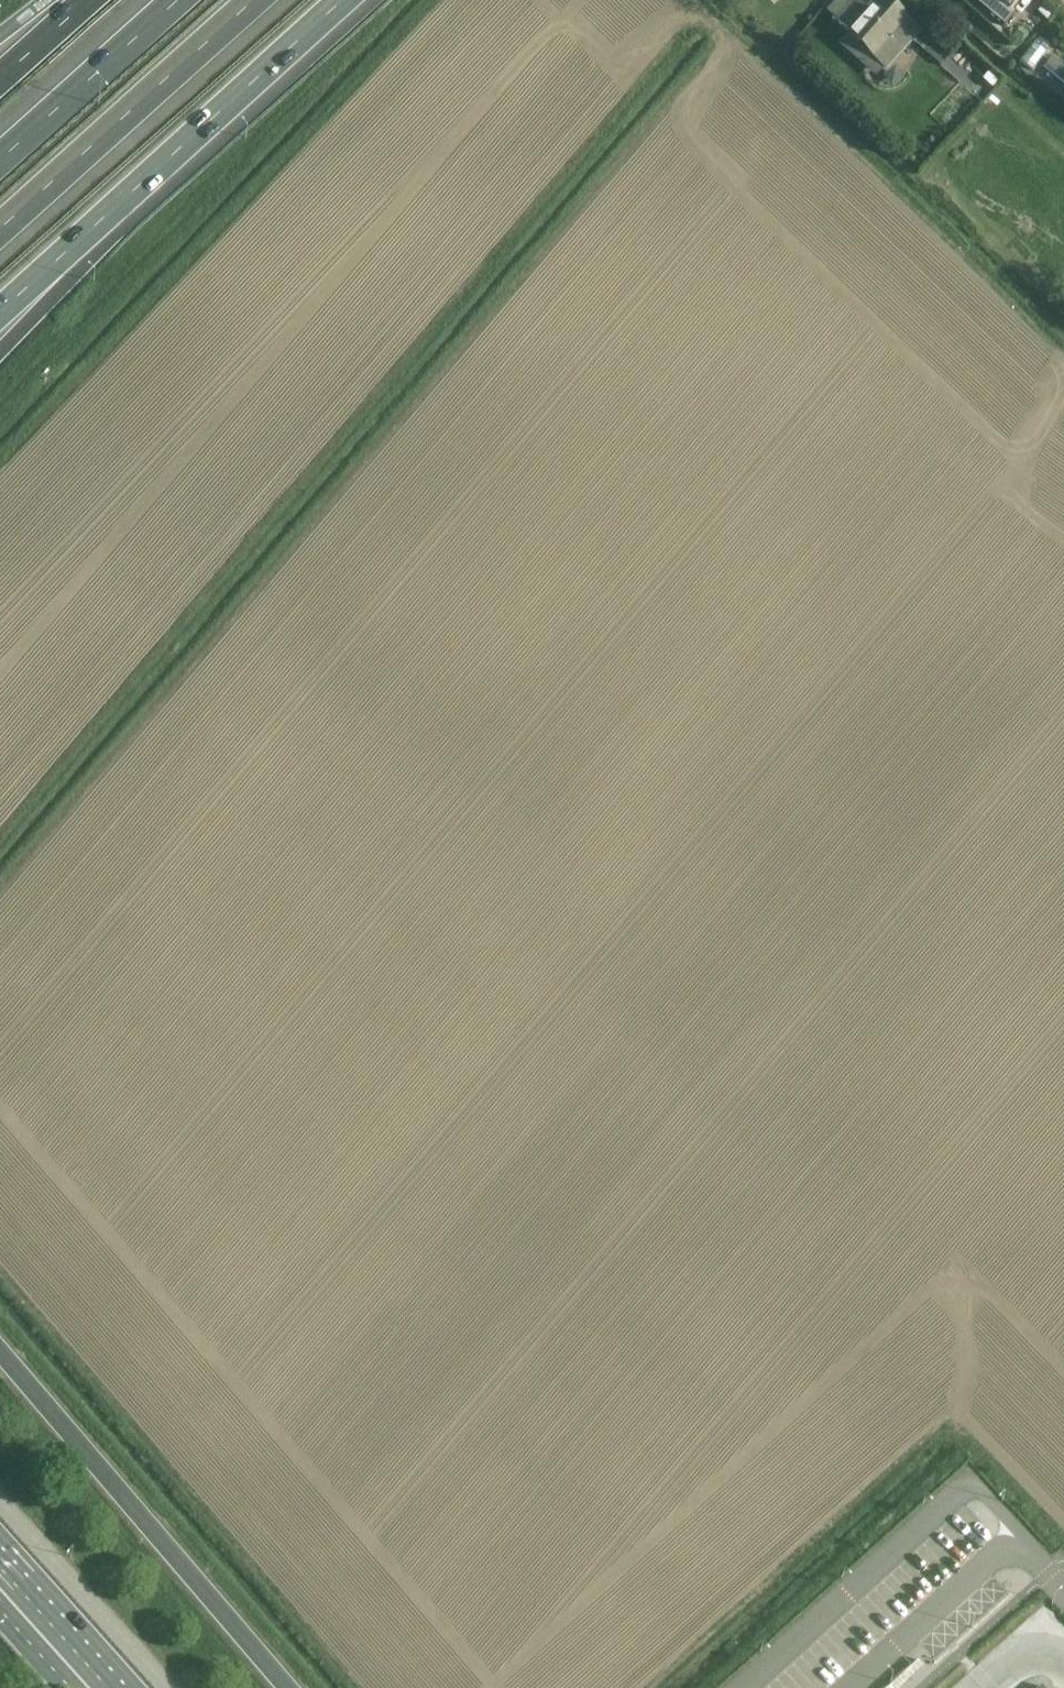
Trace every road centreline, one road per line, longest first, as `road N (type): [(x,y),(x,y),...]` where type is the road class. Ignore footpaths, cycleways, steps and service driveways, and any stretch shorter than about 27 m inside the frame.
road 1 (motorway): [(0,311),(342,0)]
road 2 (motorway): [(0,227),(253,0)]
road 3 (unclassified): [(168,1687),(0,1502)]
road 4 (motorway): [(176,0),(0,159)]
road 5 (primary): [(0,1591),(87,1687)]

